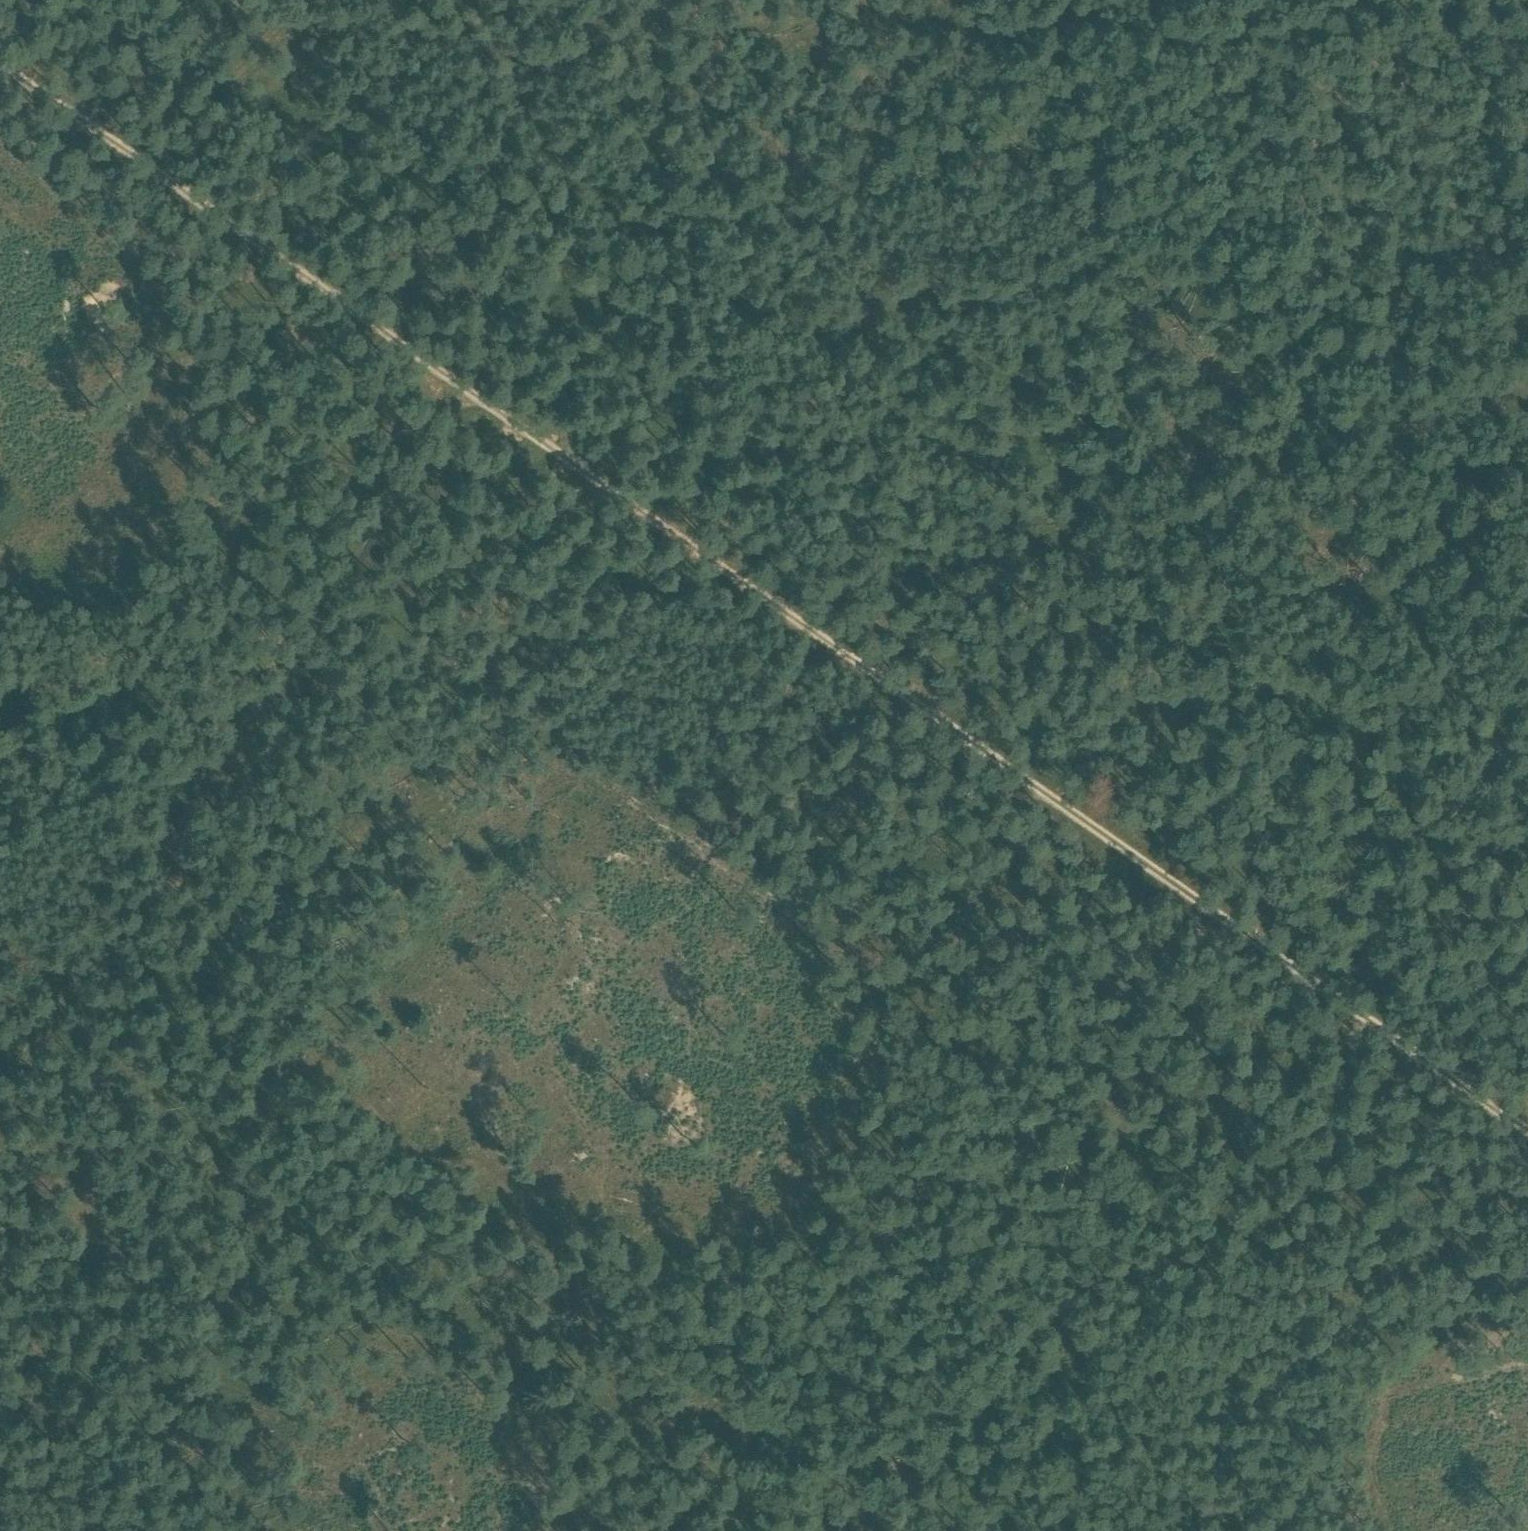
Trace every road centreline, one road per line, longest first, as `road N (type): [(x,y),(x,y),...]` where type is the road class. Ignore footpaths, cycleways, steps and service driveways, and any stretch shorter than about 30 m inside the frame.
road 1 (track): [(0,50),(1527,1125)]
road 2 (track): [(765,1530),(631,1403),(506,1193),(477,1168),(436,1168),(409,1148),(289,1016),(174,841)]
road 3 (track): [(174,841),(465,378)]
road 4 (track): [(174,841),(163,880),(41,1031),(0,1112)]

